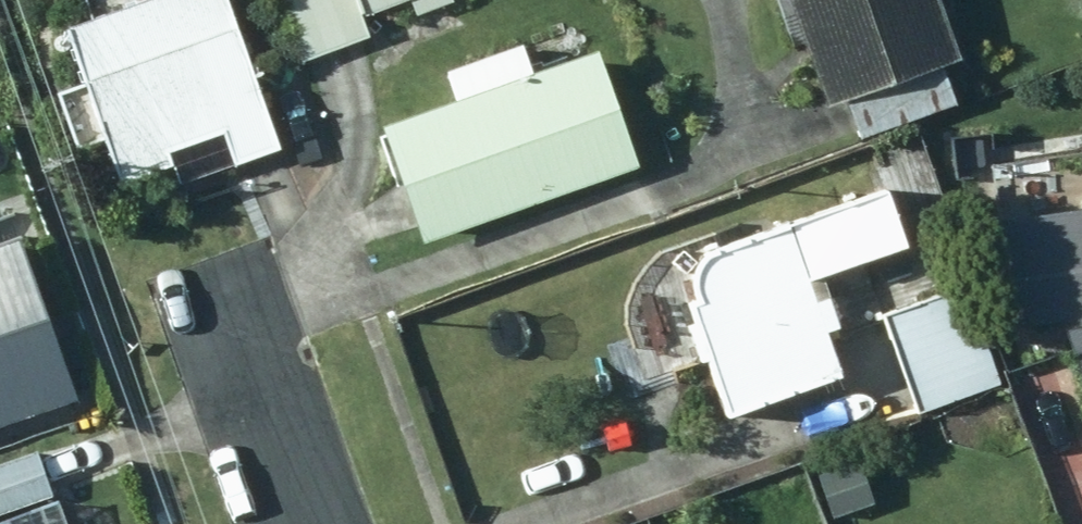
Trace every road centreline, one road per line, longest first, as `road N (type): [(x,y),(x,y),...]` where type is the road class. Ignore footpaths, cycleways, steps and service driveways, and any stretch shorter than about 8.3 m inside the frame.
road 1 (residential): [(301,523),(217,285)]

